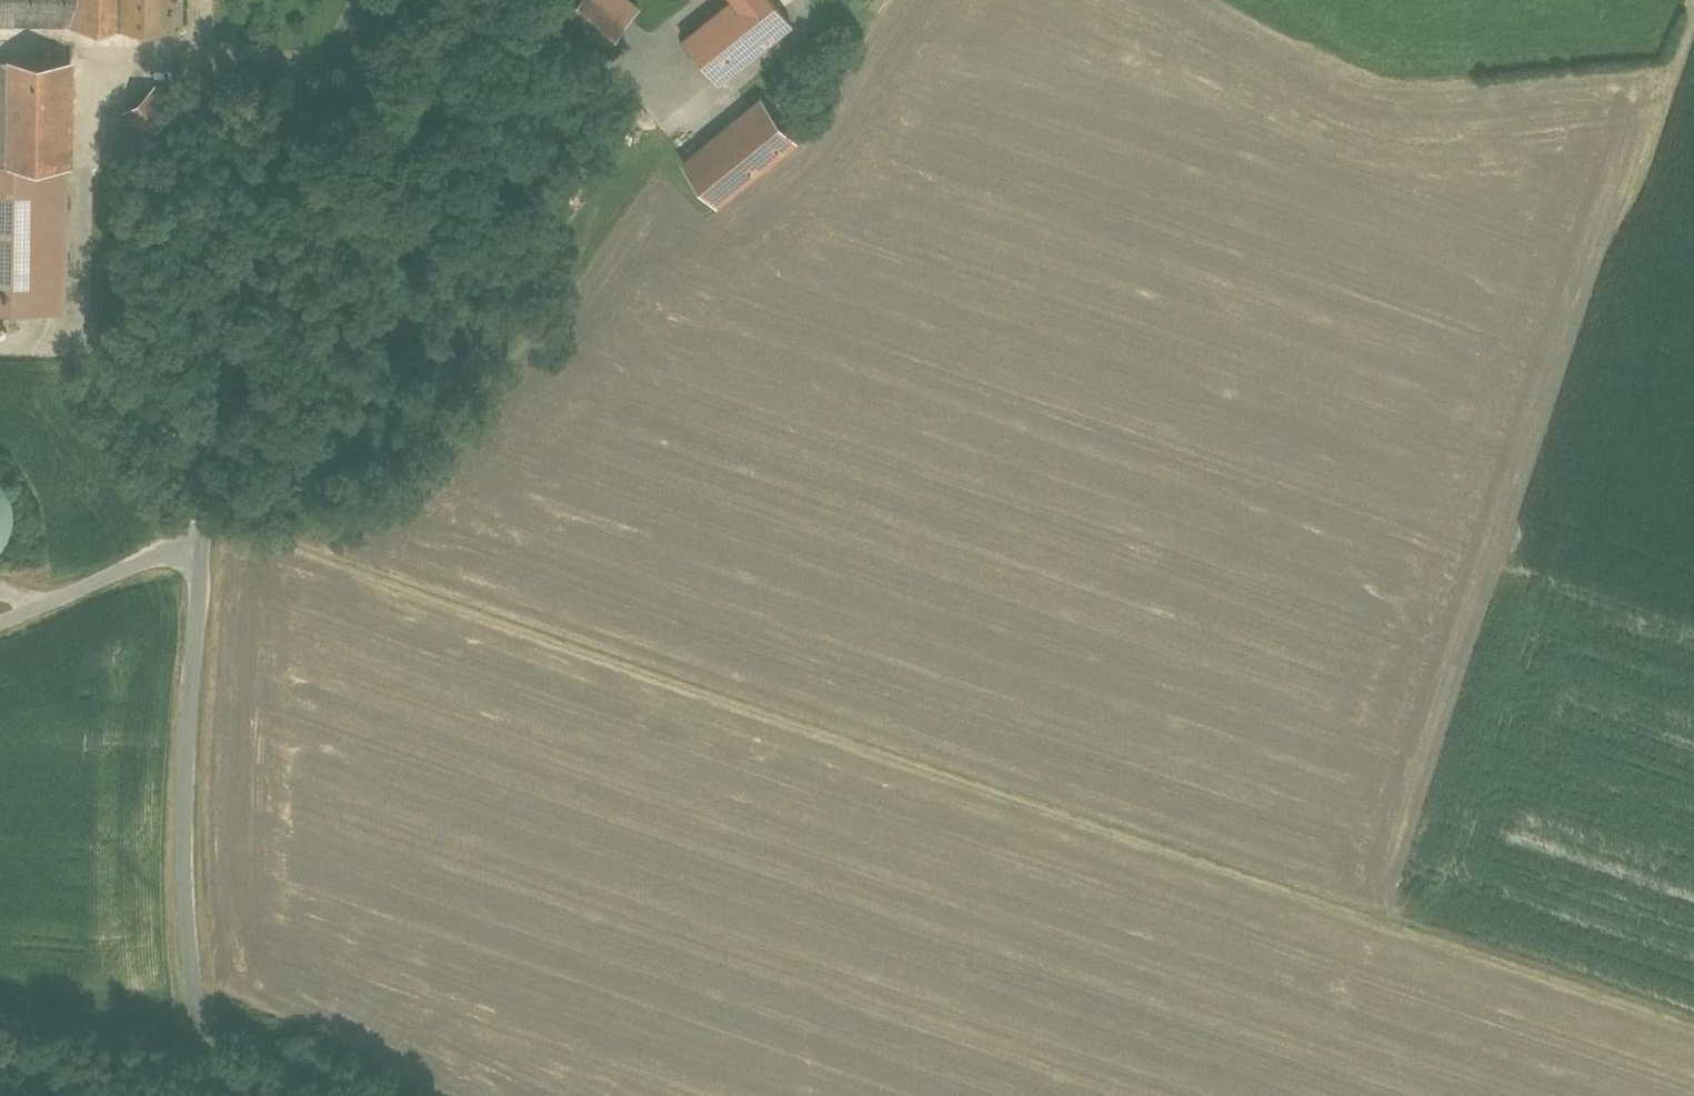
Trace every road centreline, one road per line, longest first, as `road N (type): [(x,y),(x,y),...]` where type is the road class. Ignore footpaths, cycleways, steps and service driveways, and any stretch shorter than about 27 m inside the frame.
road 1 (track): [(1693,1022),(248,525),(203,527)]
road 2 (unclassified): [(201,548),(215,417),(260,256),(328,70),(366,0)]
road 3 (unclassified): [(213,1095),(189,861),(201,548)]
road 4 (unclassified): [(201,548),(0,624)]
road 5 (track): [(1693,24),(1638,195)]
road 6 (track): [(128,67),(87,42),(0,33)]

